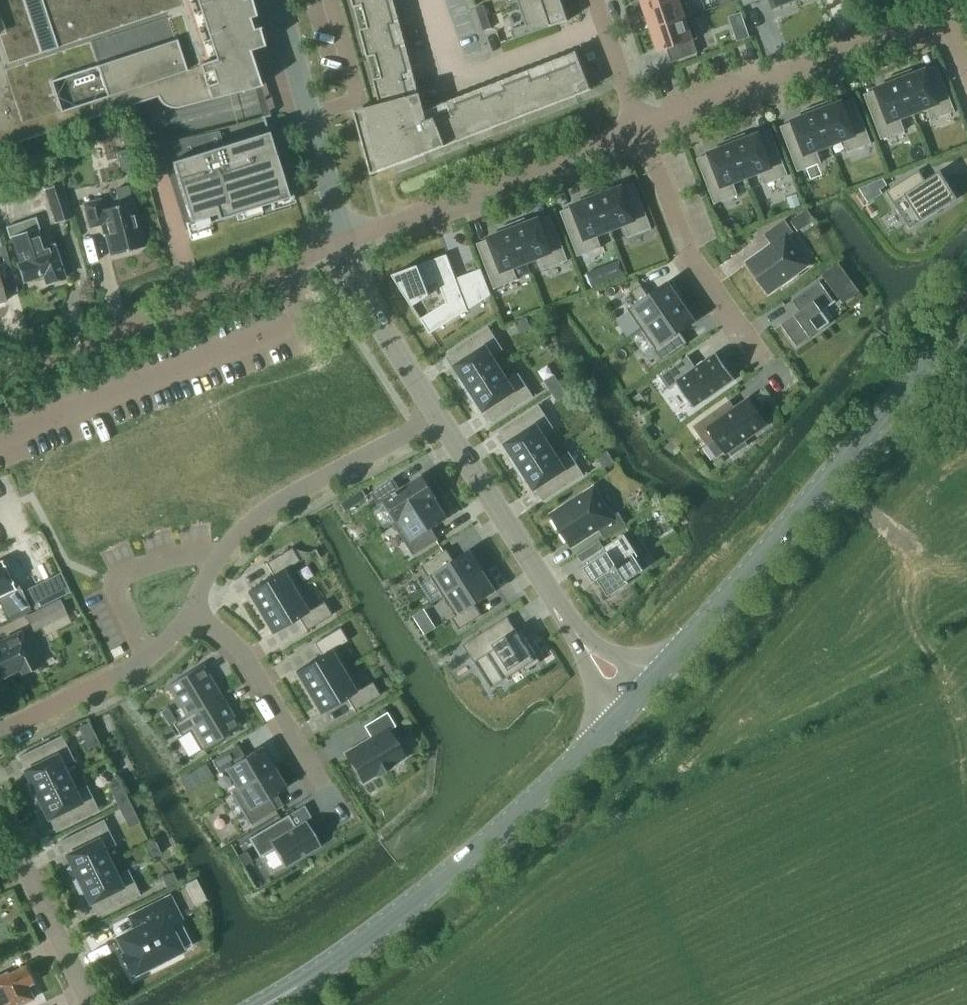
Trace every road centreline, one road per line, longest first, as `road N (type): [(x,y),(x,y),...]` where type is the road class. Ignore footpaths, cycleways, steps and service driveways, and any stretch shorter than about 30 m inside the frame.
road 1 (secondary): [(636,697),(966,318)]
road 2 (secondary): [(291,988),(462,863),(636,697)]
road 3 (residential): [(0,376),(344,244)]
road 4 (residential): [(641,124),(966,1)]
road 5 (tertiary): [(438,415),(582,641),(636,697)]
road 6 (residential): [(344,244),(641,124)]
road 7 (residential): [(194,608),(223,551),(273,503),(438,415)]
road 8 (residential): [(787,392),(695,261),(641,124)]
road 9 (residential): [(431,0),(457,83),(607,25)]
road 10 (residential): [(0,735),(146,658),(194,608)]
road 11 (residential): [(194,608),(238,644),(328,792)]
road 12 (residential): [(91,1004),(0,816)]
road 13 (tertiary): [(344,244),(438,415)]
road 14 (residential): [(310,115),(361,98),(332,0)]
road 15 (tertiary): [(344,244),(310,115)]

